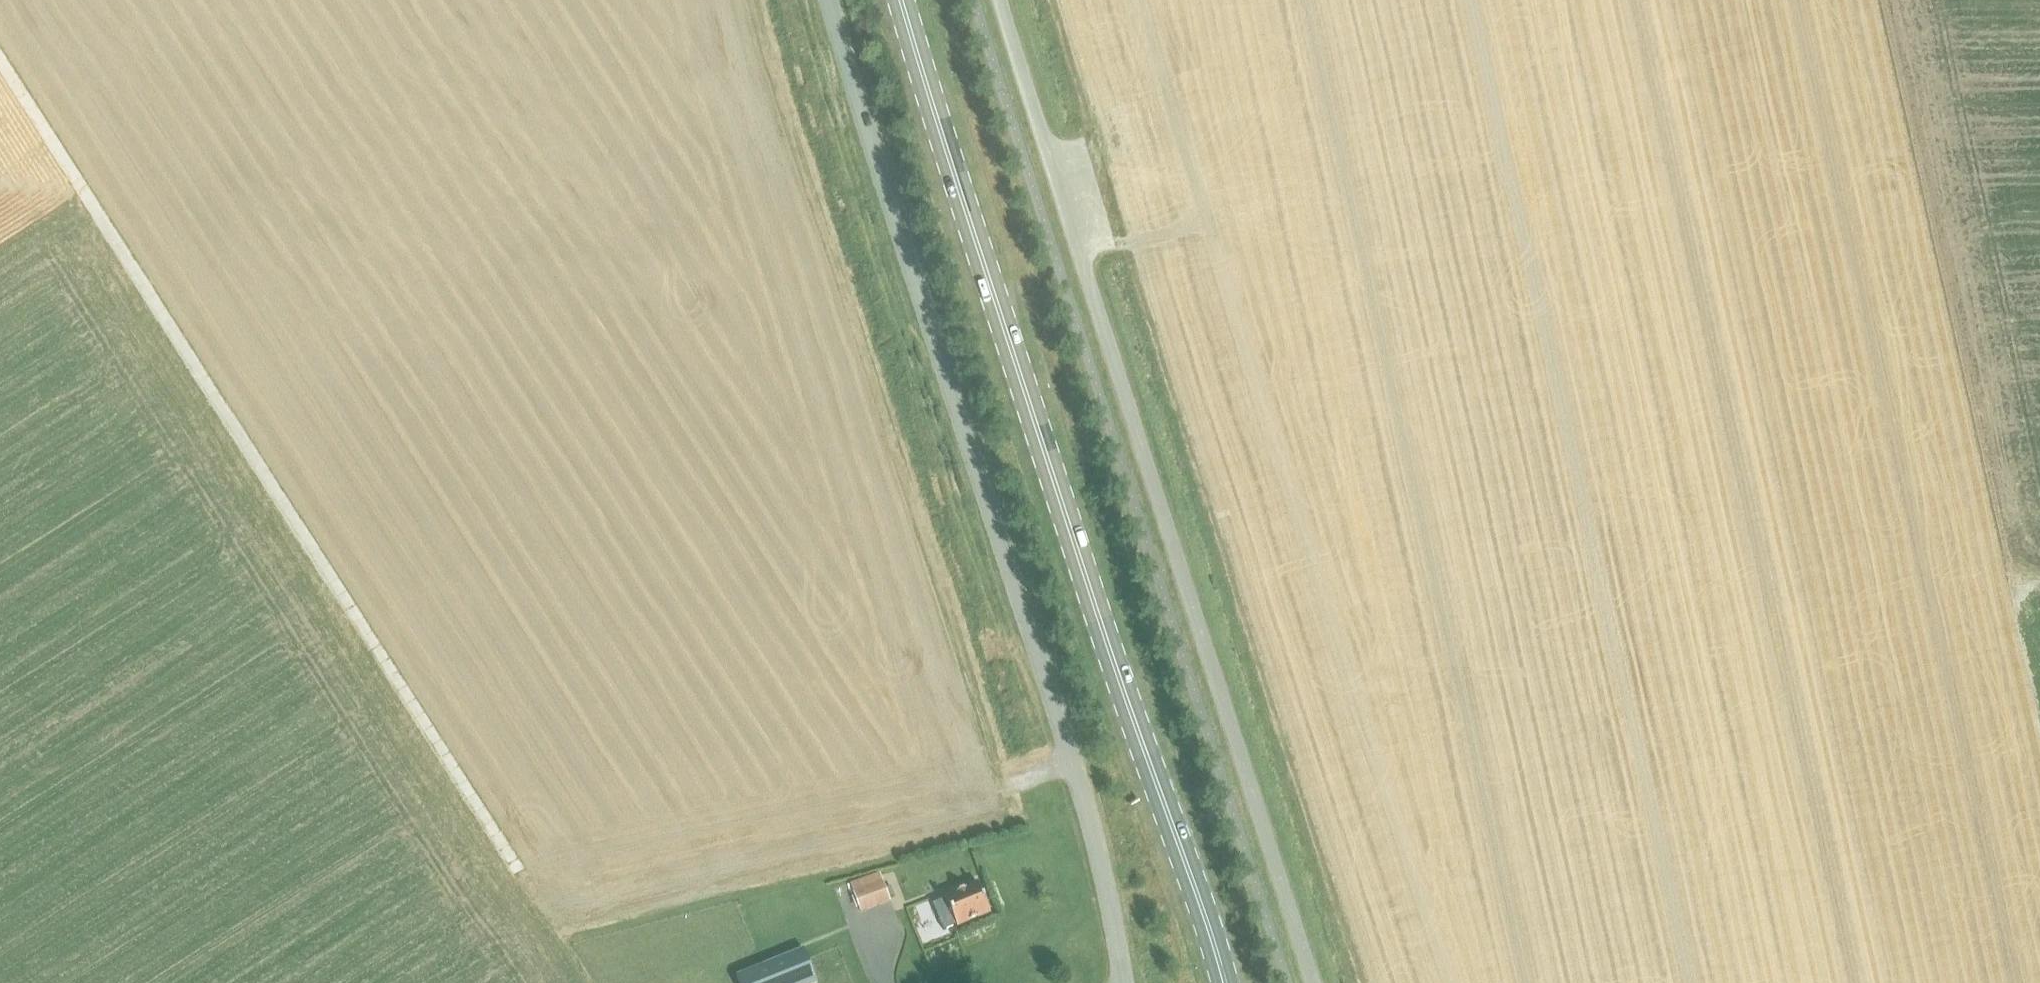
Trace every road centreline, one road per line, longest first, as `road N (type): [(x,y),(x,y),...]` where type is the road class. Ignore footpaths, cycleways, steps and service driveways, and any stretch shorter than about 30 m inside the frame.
road 1 (secondary): [(1224,982),(901,0)]
road 2 (unclassified): [(999,0),(1314,982)]
road 3 (unclassified): [(1124,982),(1079,784),(830,0)]

